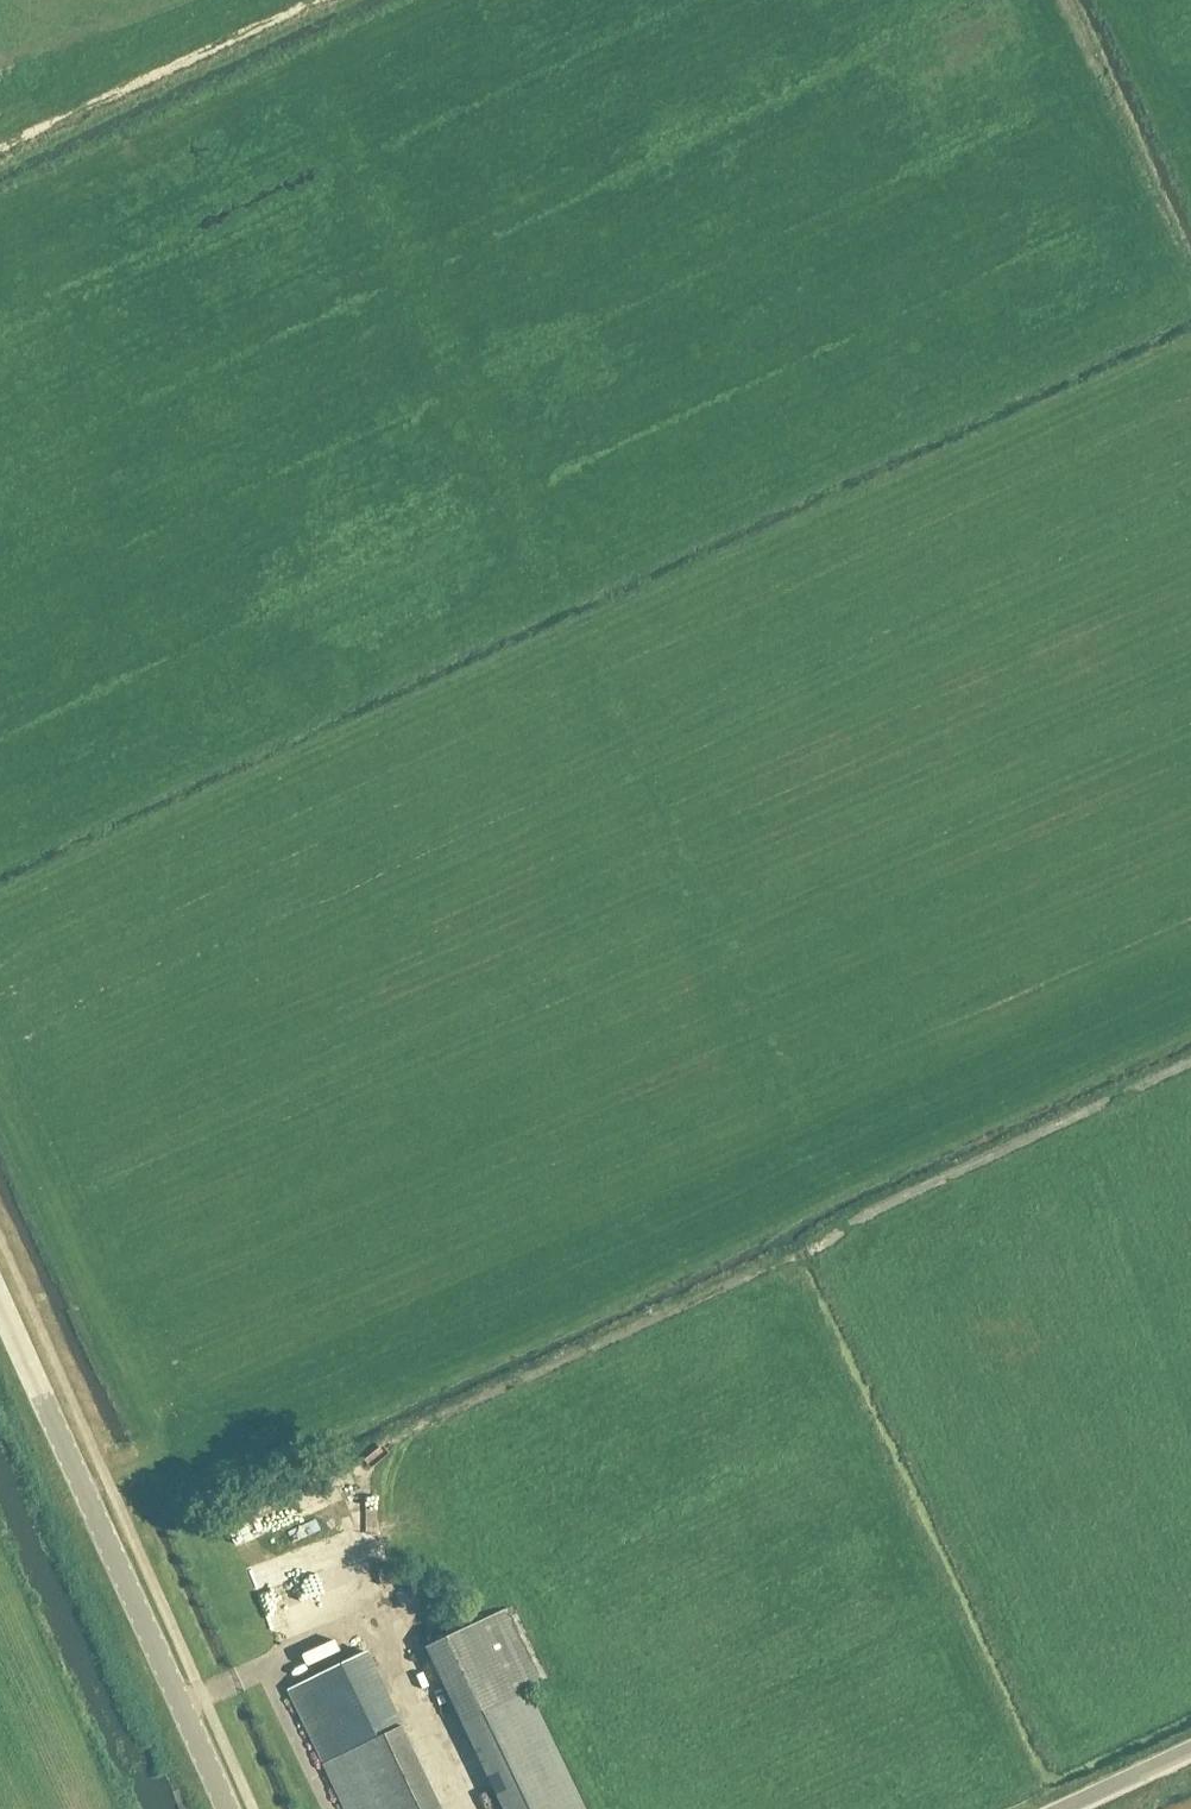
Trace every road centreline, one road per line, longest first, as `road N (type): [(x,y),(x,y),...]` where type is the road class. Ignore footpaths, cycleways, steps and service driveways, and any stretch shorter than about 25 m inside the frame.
road 1 (tertiary): [(224,1808),(0,1304)]
road 2 (unclassified): [(1061,1808),(1190,1748)]

